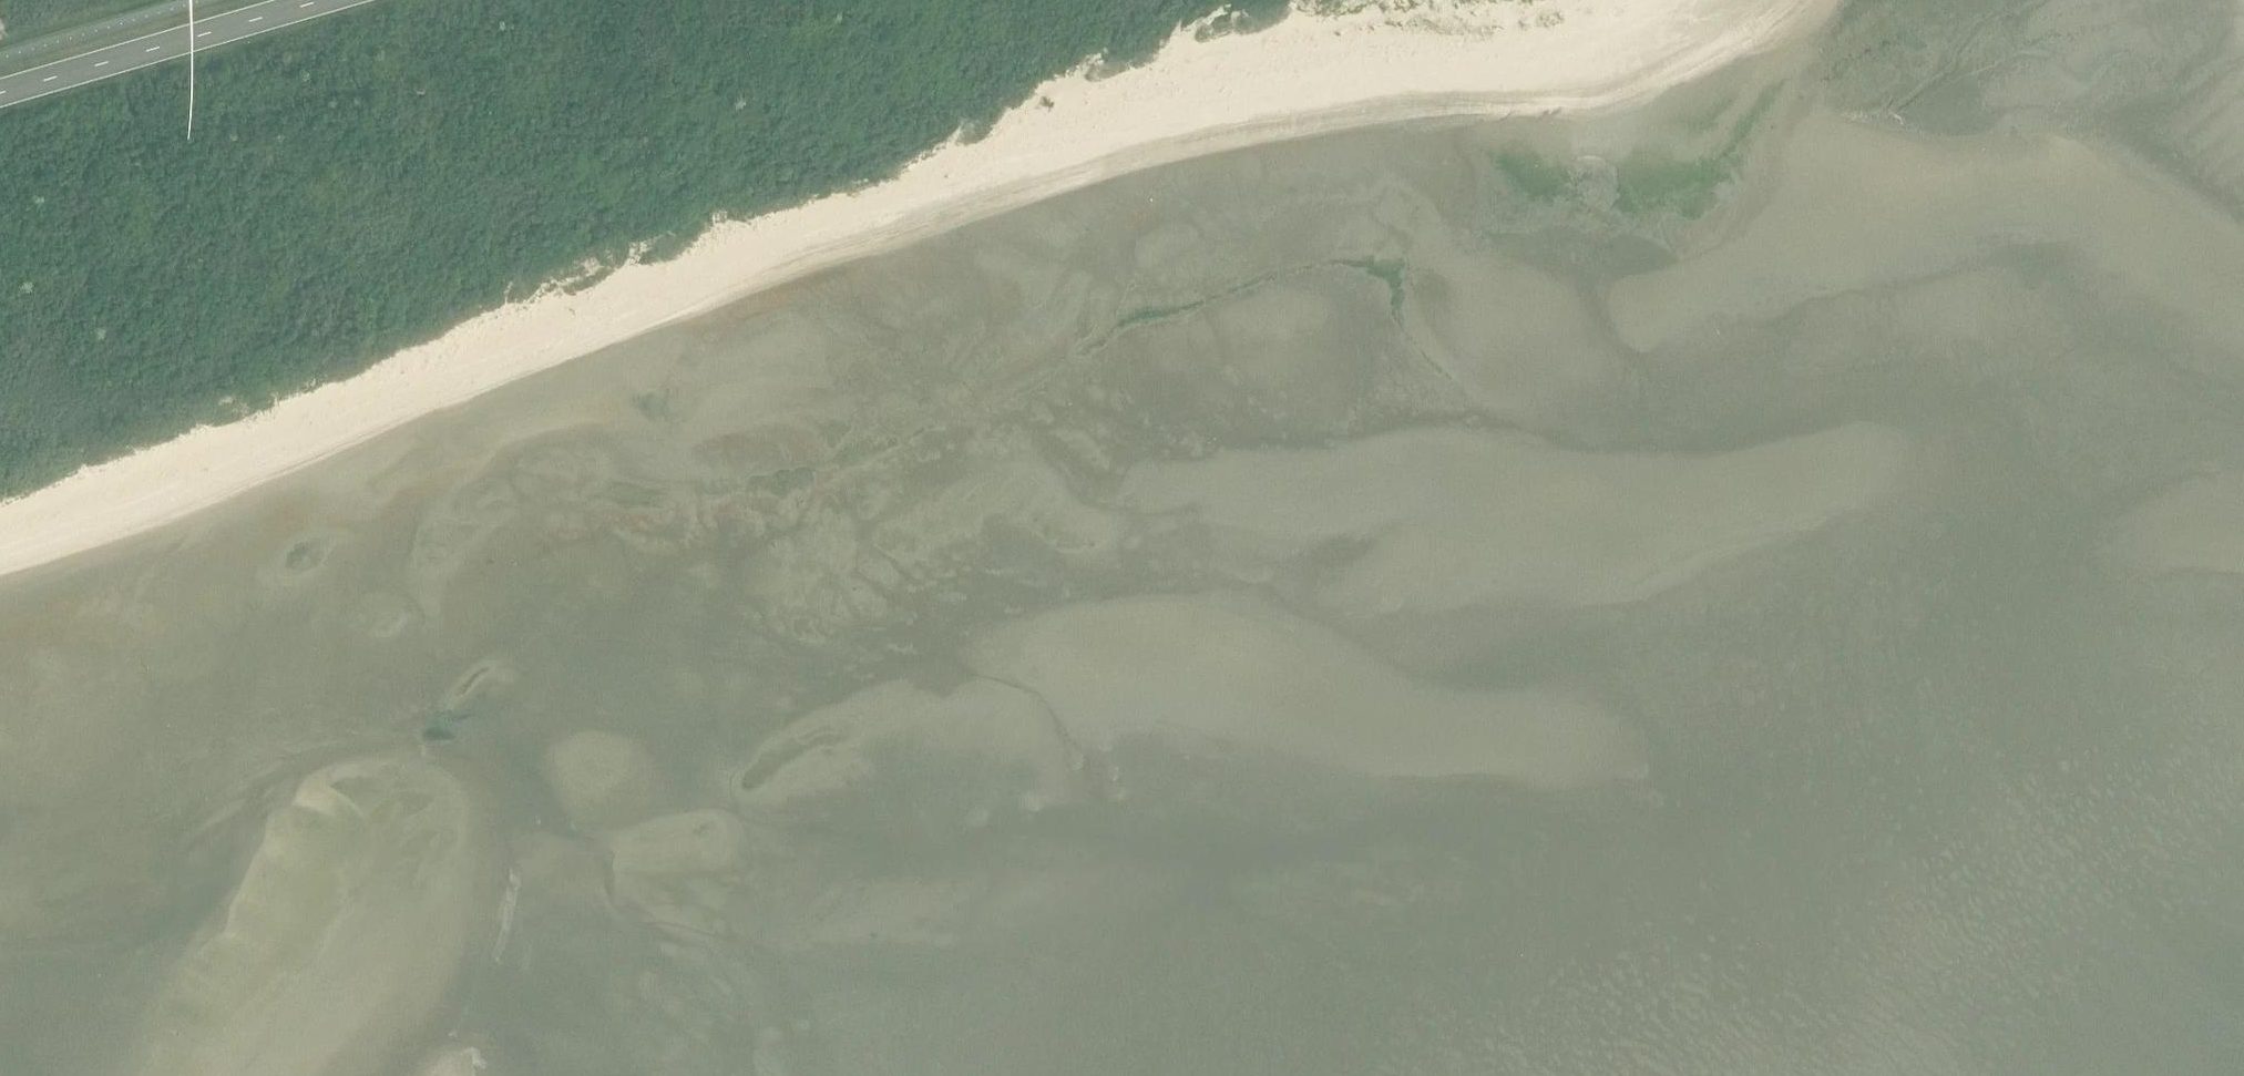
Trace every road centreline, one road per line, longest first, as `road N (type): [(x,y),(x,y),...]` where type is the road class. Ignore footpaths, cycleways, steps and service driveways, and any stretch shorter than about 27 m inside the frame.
road 1 (unclassified): [(327,0),(0,99)]

